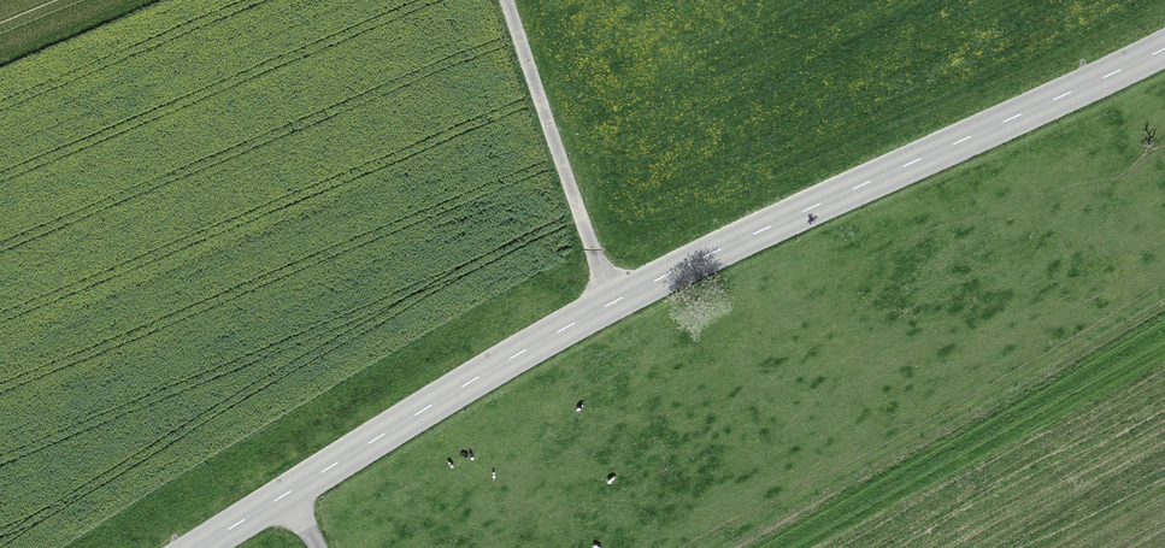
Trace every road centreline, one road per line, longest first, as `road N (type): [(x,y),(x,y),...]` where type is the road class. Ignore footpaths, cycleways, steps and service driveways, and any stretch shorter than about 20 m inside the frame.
road 1 (secondary): [(199,547),(612,304),(1164,47)]
road 2 (track): [(506,0),(612,304)]

